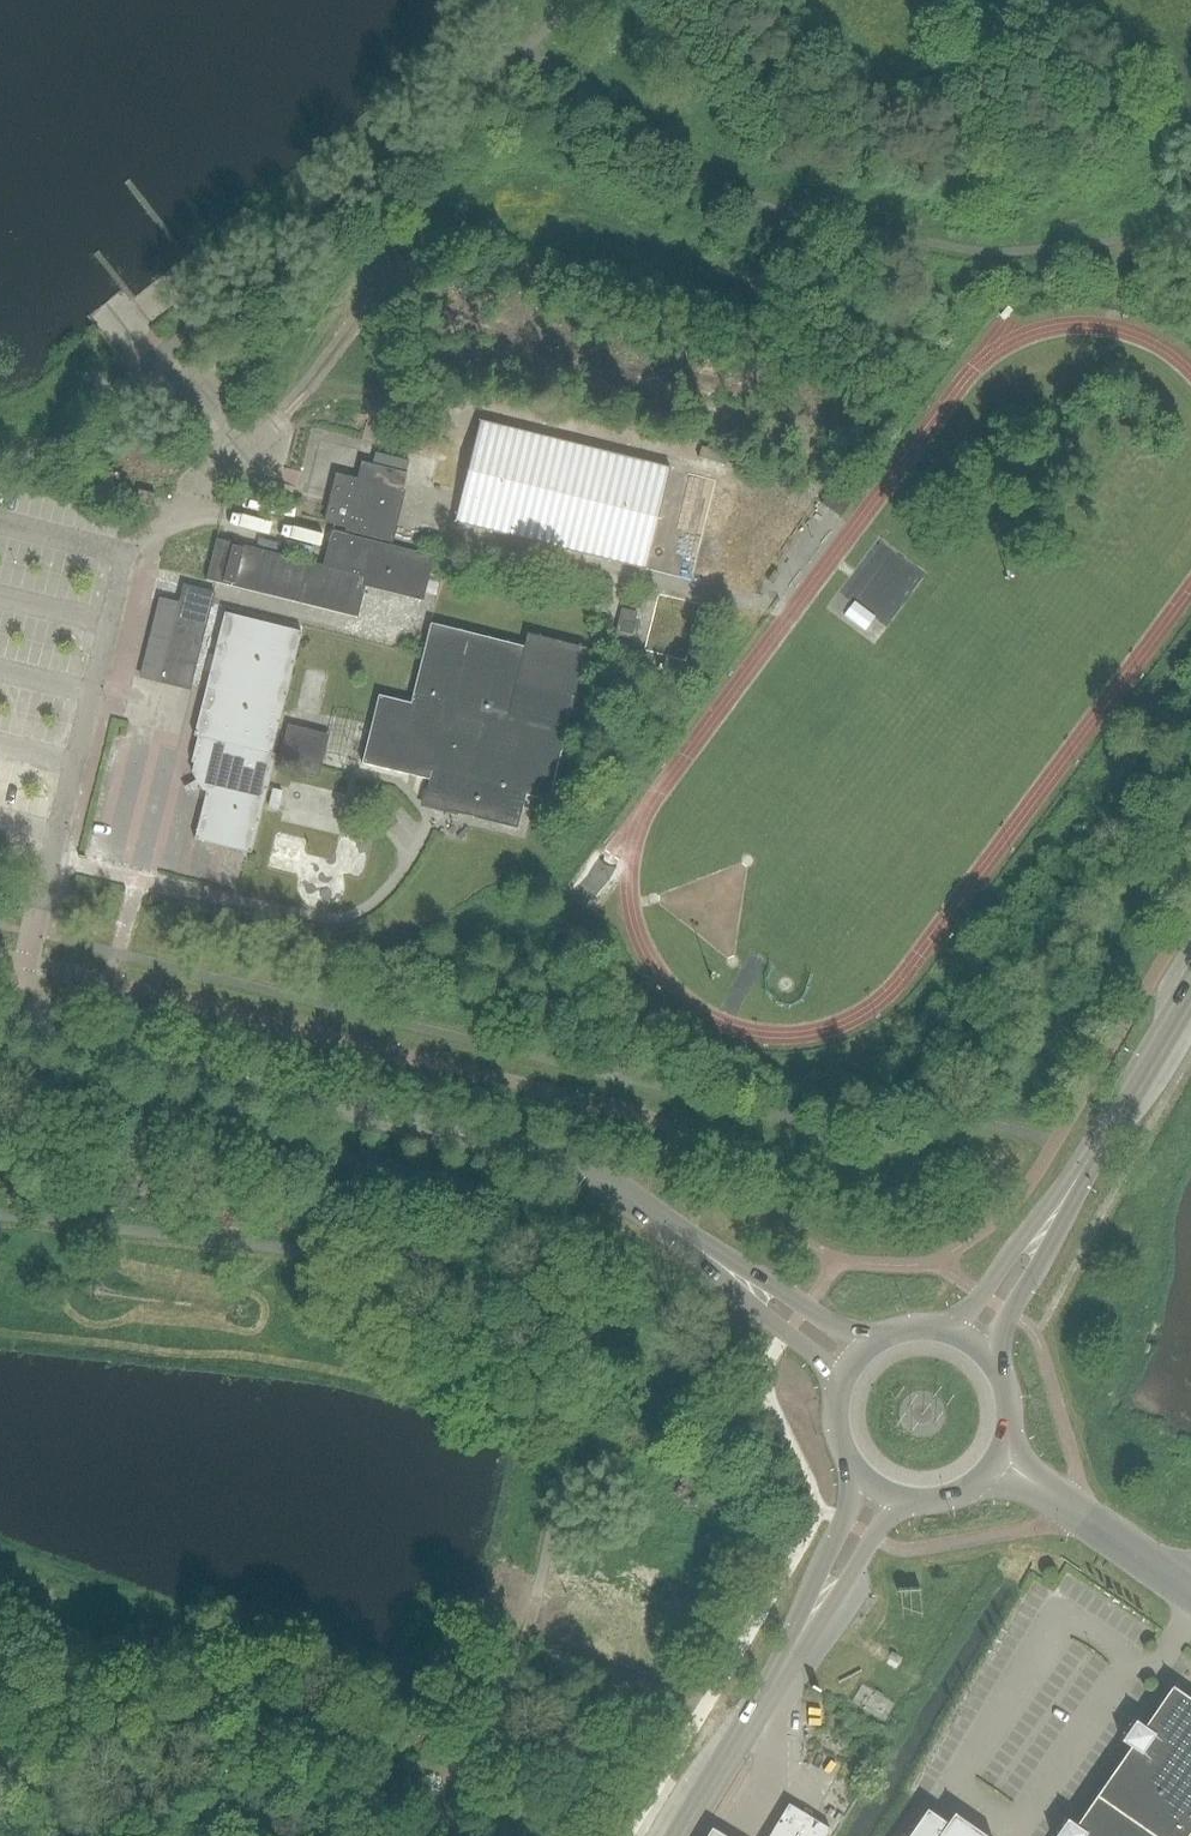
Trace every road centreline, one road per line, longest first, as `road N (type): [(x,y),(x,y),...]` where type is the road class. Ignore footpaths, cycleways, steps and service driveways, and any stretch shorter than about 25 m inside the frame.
road 1 (tertiary): [(0,1023),(564,1161),(599,1177),(723,1268)]
road 2 (secondary): [(1063,1202),(1190,989)]
road 3 (secondary): [(682,1835),(804,1629)]
road 4 (unclassified): [(1190,1595),(998,1459)]
road 5 (secondary): [(1063,1202),(1041,1214),(972,1308),(938,1328)]
road 6 (secondary): [(994,1364),(998,1336),(1062,1224),(1063,1202)]
road 7 (tertiary): [(878,1339),(837,1330),(744,1269),(723,1268)]
road 8 (tertiary): [(723,1268),(728,1285),(823,1362),(838,1391)]
road 9 (secondary): [(856,1472),(850,1509),(801,1611),(804,1629)]
road 10 (secondary): [(804,1629),(820,1622),(882,1523),(907,1501)]

